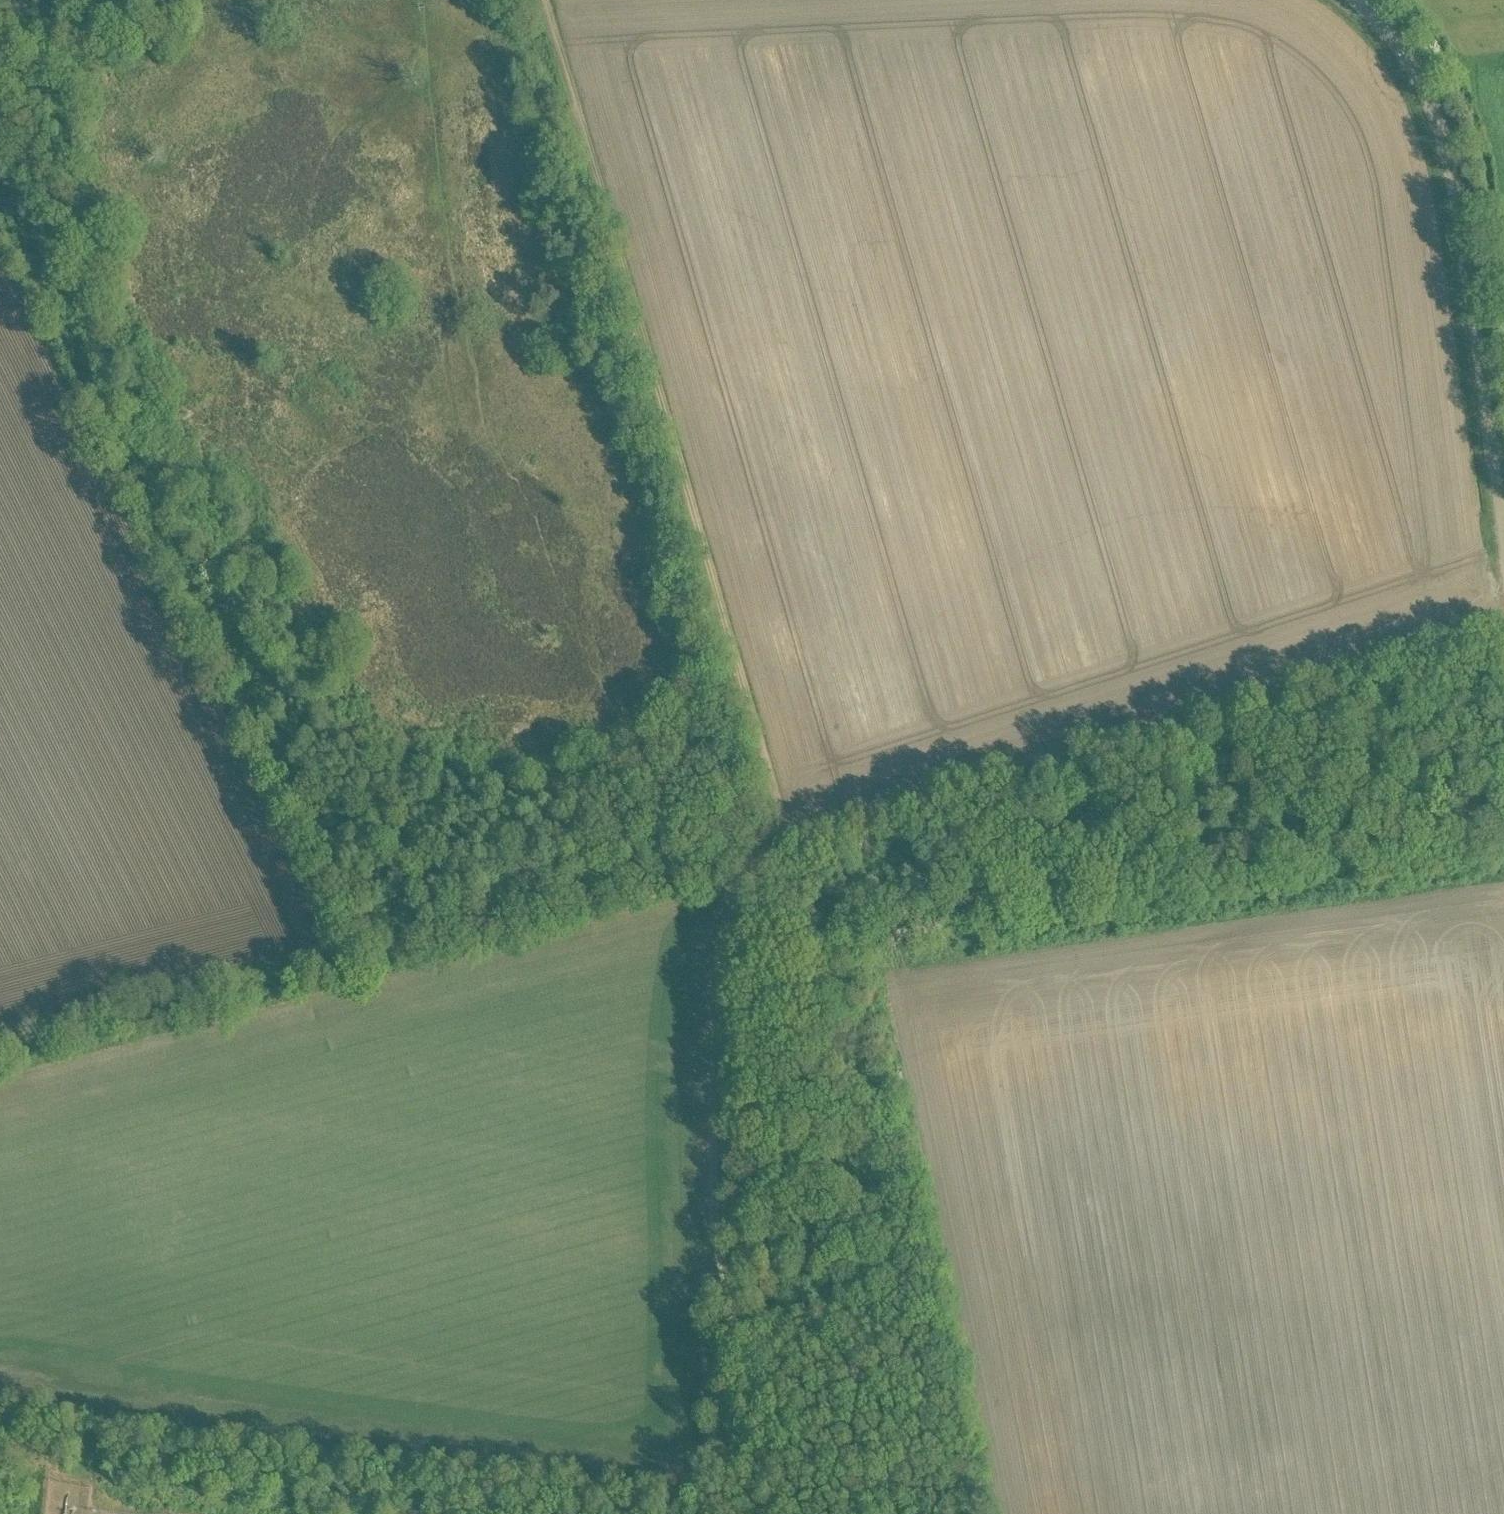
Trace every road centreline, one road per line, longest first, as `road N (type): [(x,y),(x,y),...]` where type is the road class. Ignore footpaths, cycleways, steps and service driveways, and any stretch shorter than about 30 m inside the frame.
road 1 (track): [(363,956),(723,858),(738,863),(750,881),(731,932),(718,1098),(734,1513)]
road 2 (track): [(789,845),(547,0)]
road 3 (track): [(750,881),(789,845),(836,827),(1503,613)]
road 4 (unclassified): [(1503,519),(1447,146),(1427,90),(1361,0)]
road 5 (track): [(0,1053),(363,956)]

